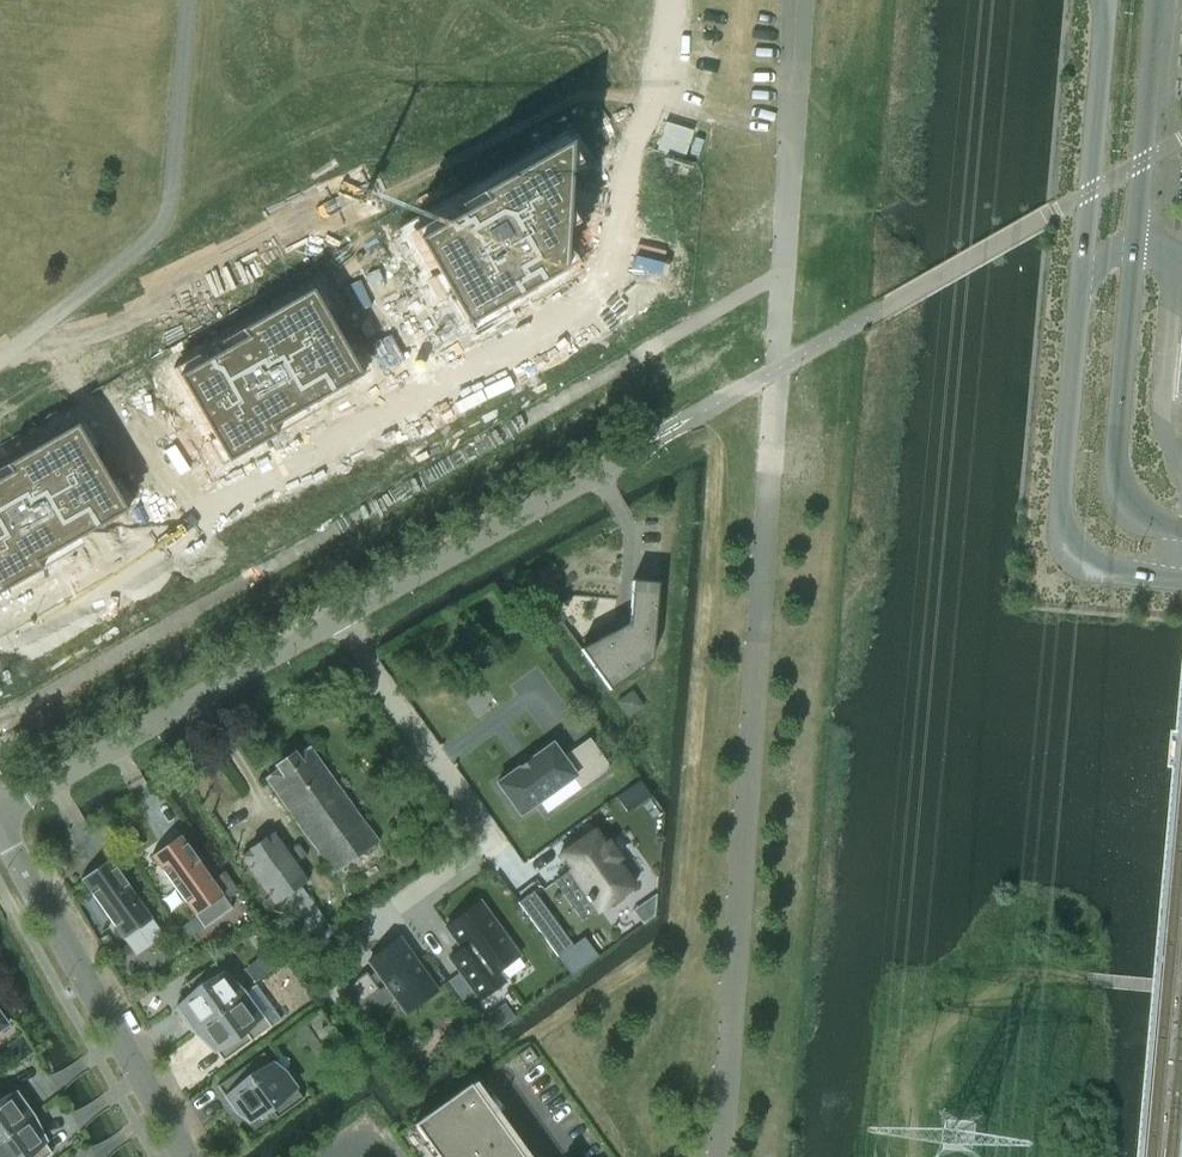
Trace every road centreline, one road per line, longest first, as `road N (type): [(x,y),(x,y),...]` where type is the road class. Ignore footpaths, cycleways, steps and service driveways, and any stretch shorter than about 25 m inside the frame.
road 1 (tertiary): [(1102,0),(1062,501),(1074,543),(1089,559),(1159,576)]
road 2 (tertiary): [(1181,531),(1133,516),(1116,478),(1155,0)]
road 3 (residential): [(0,809),(340,617)]
road 4 (residential): [(340,617),(672,428)]
road 5 (unclassified): [(187,1156),(0,831)]
road 6 (residential): [(340,617),(486,840),(404,901)]

